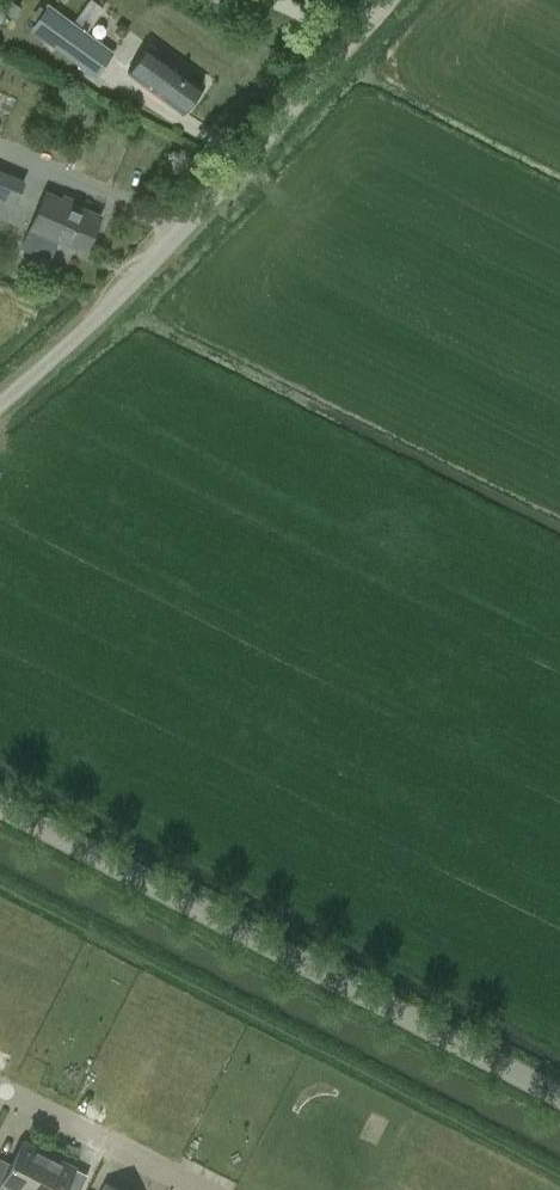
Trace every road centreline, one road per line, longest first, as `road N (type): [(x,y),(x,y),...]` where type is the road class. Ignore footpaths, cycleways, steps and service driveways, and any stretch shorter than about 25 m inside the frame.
road 1 (unclassified): [(559,1098),(0,804)]
road 2 (unclassified): [(0,404),(156,270),(391,0)]
road 3 (residential): [(198,1189),(0,1091)]

